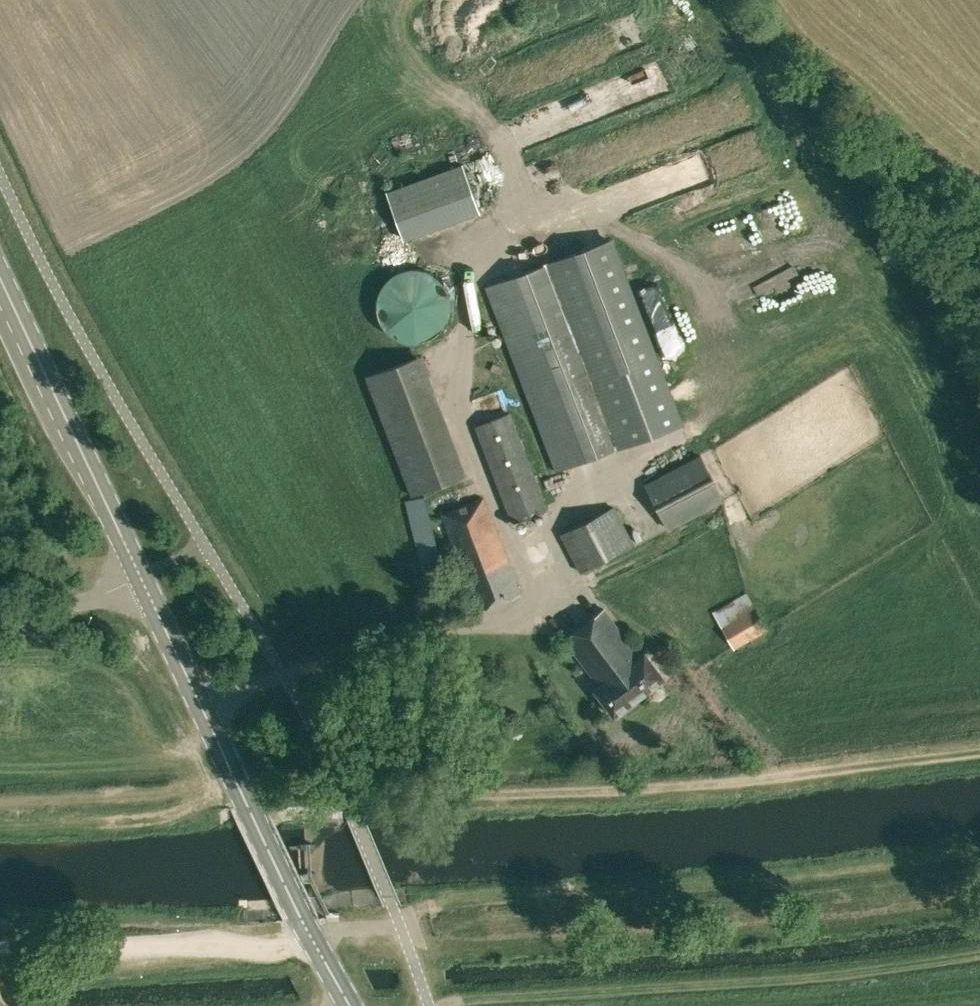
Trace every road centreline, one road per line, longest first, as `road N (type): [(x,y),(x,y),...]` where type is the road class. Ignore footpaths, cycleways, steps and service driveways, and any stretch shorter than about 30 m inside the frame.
road 1 (track): [(247,801),(572,793),(979,746)]
road 2 (secondary): [(352,1005),(302,920),(142,578)]
road 3 (secondary): [(142,578),(0,277)]
road 4 (track): [(0,950),(275,950),(311,937)]
road 5 (track): [(247,801),(0,812)]
road 6 (unclassified): [(142,578),(54,612),(0,615)]

